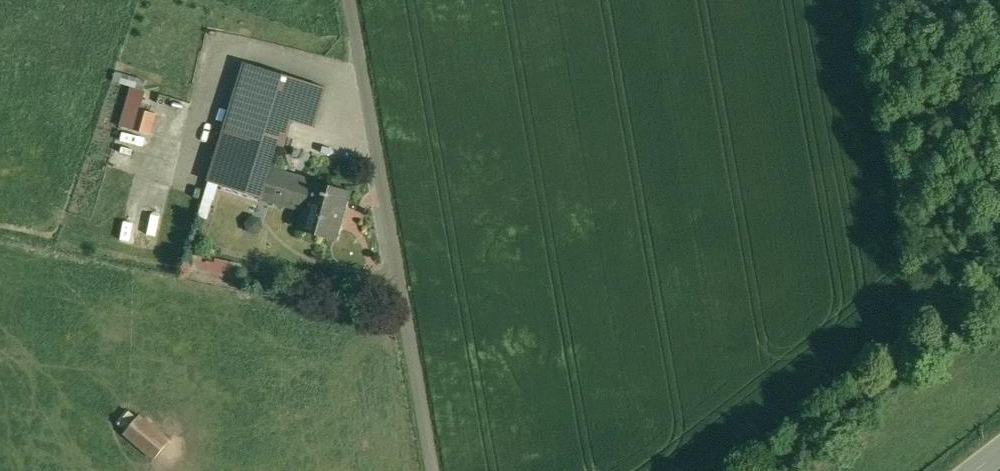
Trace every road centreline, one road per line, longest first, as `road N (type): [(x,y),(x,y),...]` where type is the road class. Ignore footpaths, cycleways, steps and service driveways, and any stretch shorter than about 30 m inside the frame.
road 1 (track): [(433,470),(349,0)]

